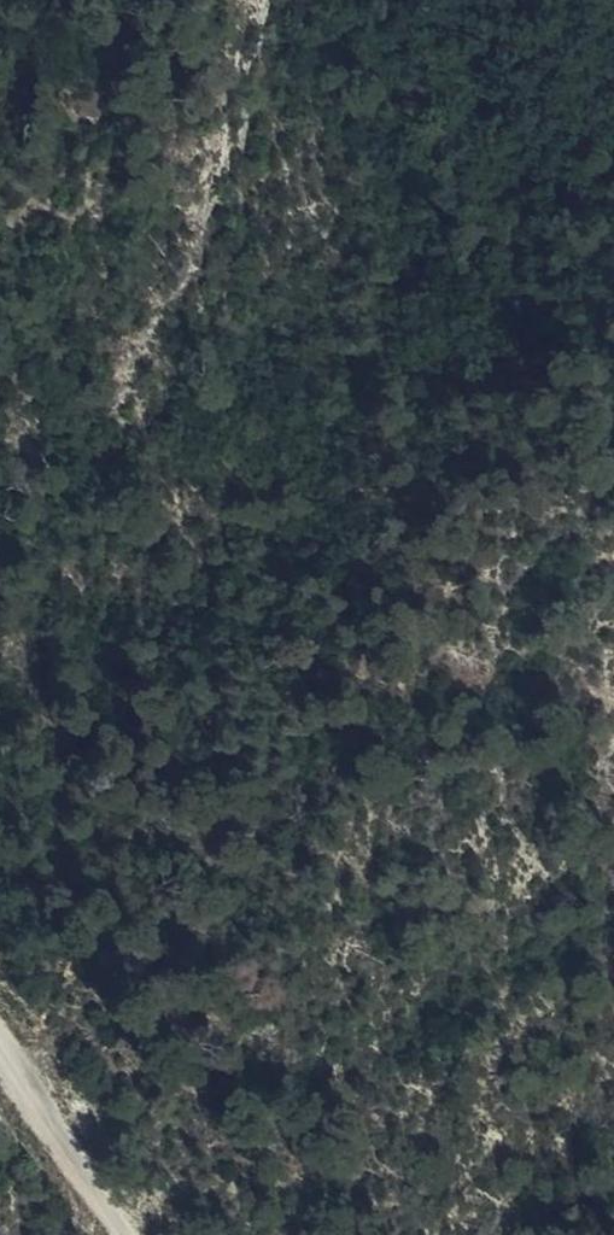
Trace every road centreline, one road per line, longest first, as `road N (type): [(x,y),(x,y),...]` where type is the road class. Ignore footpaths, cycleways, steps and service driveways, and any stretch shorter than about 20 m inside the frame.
road 1 (track): [(0,1036),(116,1234)]

